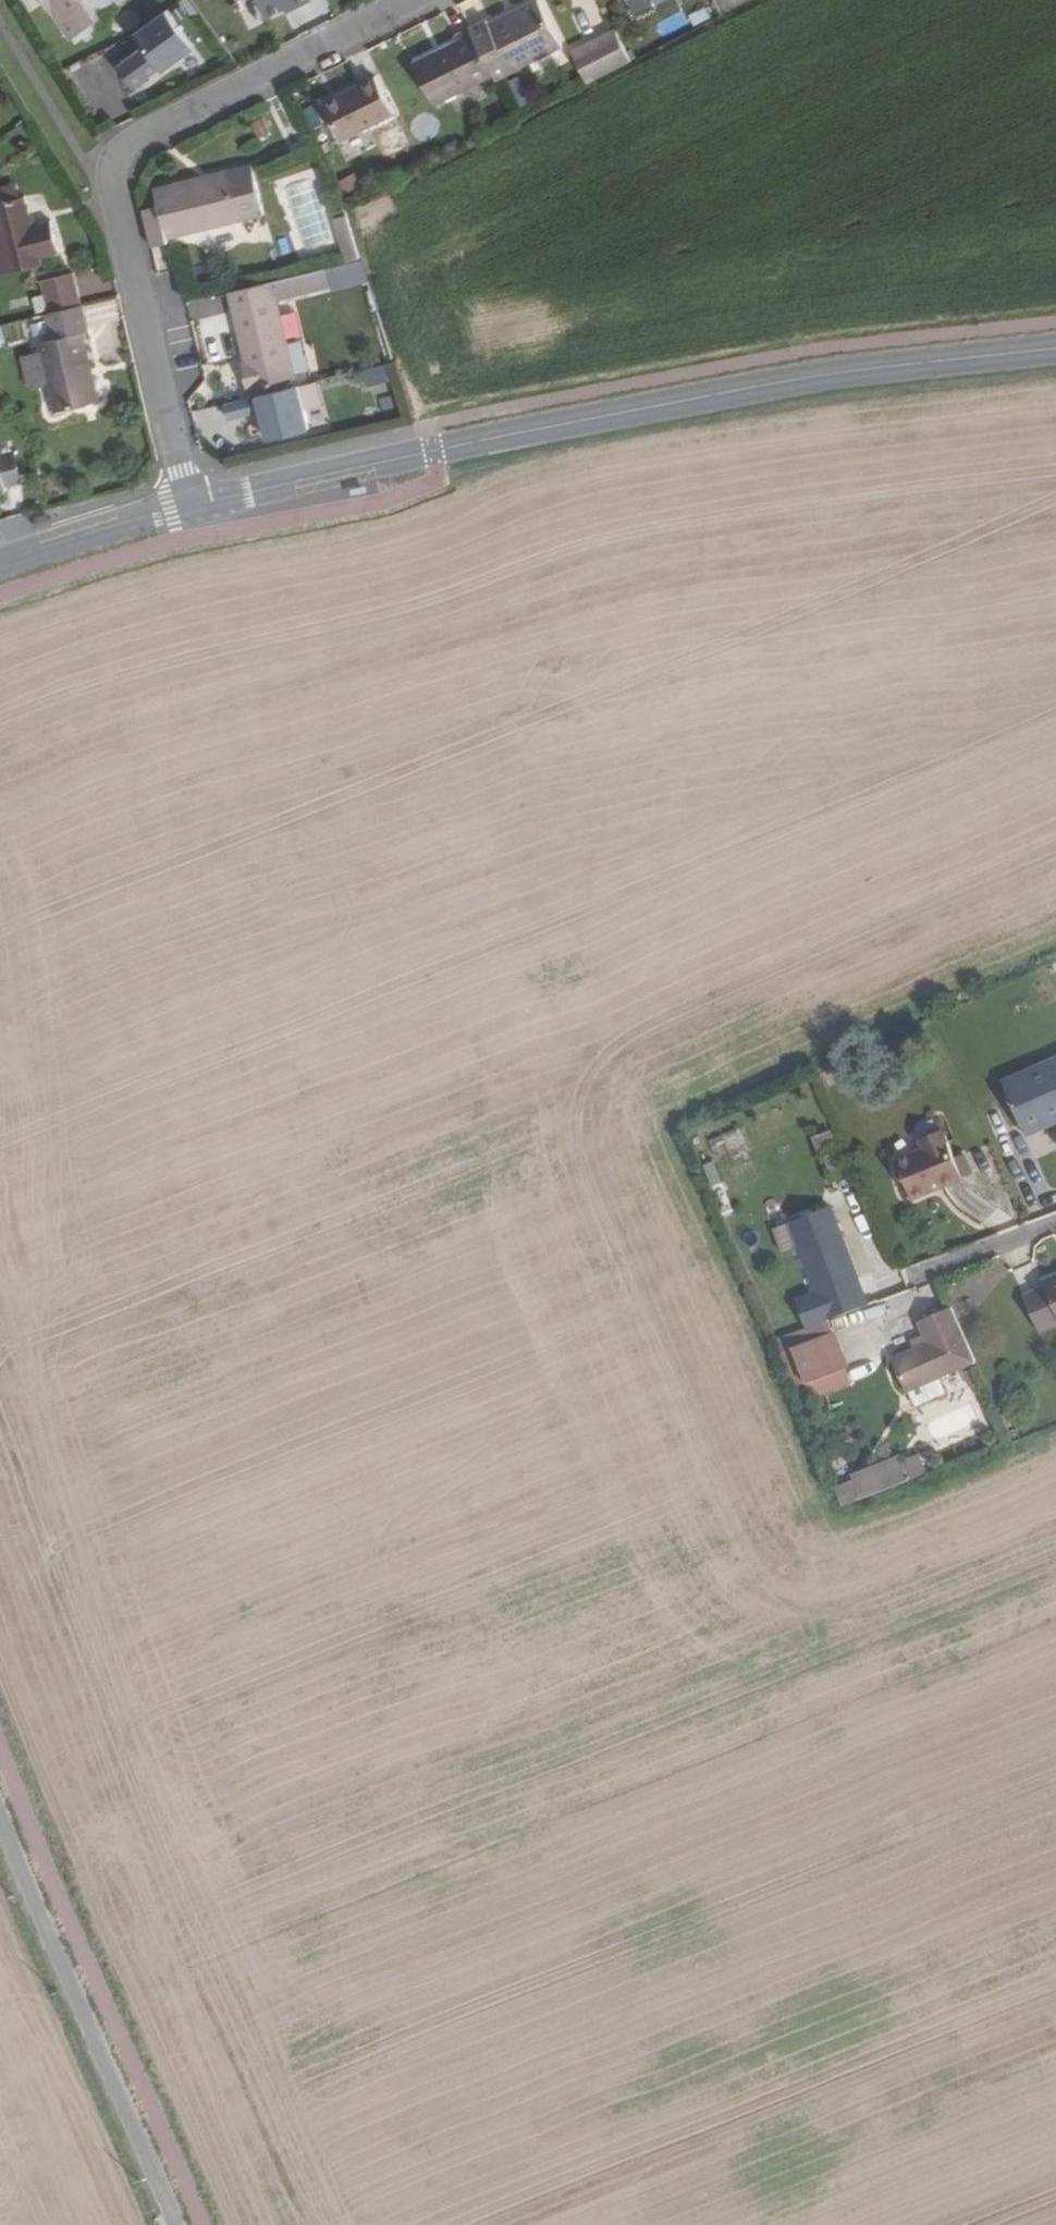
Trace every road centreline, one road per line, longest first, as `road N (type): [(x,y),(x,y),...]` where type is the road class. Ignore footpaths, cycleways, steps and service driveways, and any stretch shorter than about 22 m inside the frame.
road 1 (residential): [(1055,355),(869,374),(434,451),(194,504)]
road 2 (residential): [(415,0),(140,142),(115,162),(112,193),(194,504)]
road 3 (residential): [(170,2224),(0,1832)]
road 4 (tertiary): [(194,504),(0,565)]
road 5 (residential): [(917,1278),(1055,1232)]

